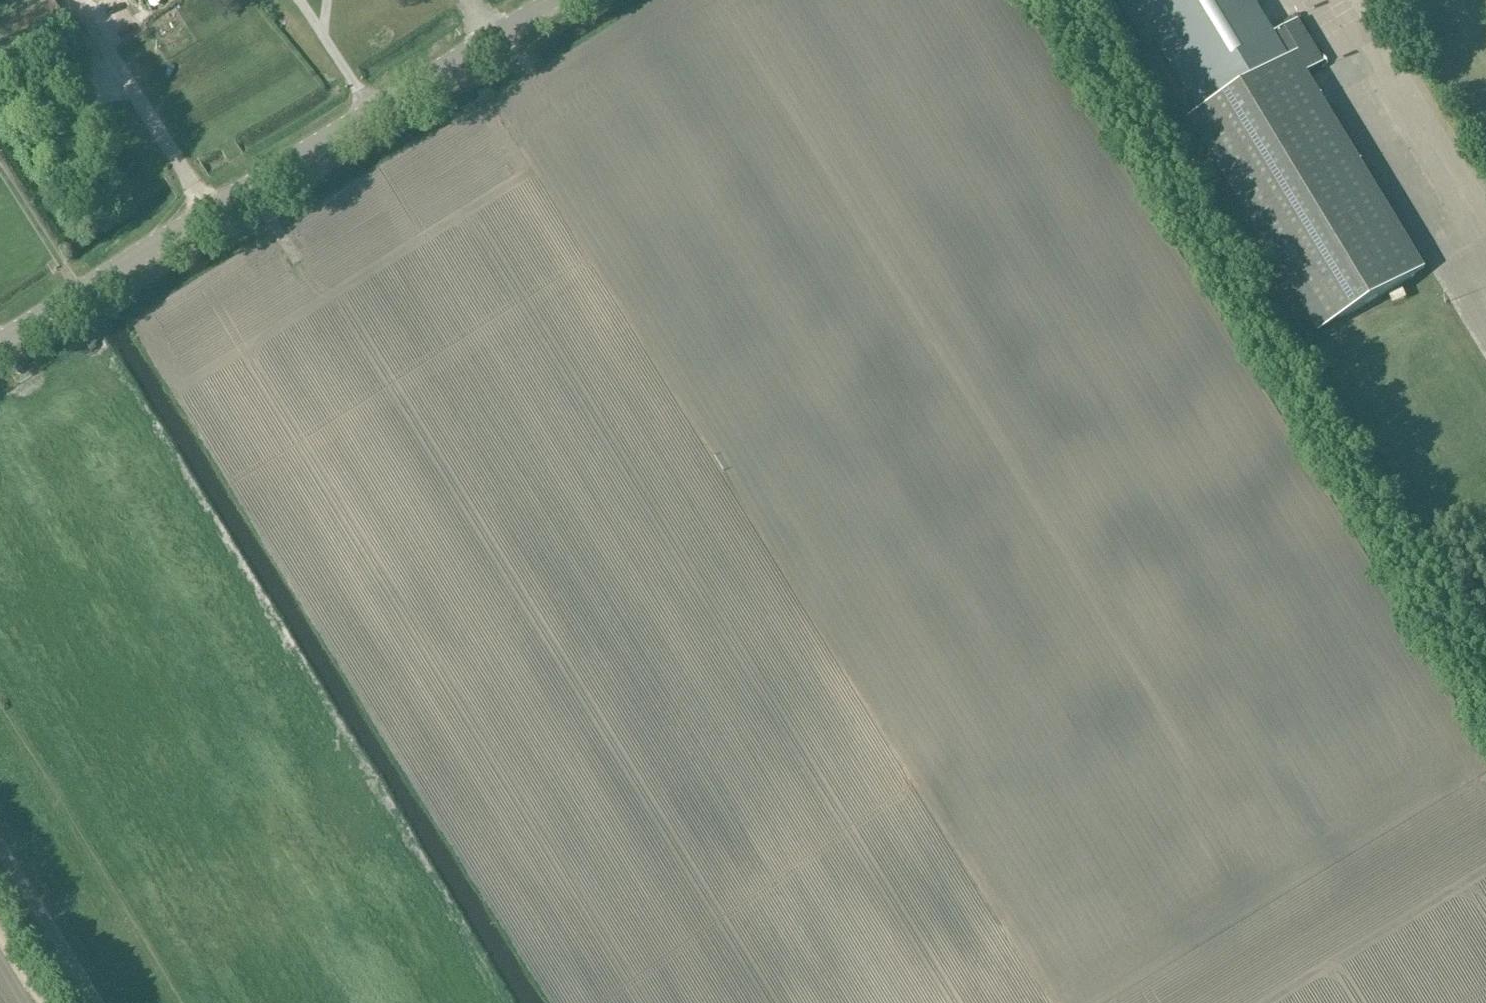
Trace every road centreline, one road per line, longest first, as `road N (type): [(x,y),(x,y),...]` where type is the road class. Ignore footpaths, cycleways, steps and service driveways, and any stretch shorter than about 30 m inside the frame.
road 1 (tertiary): [(552,0),(0,342)]

